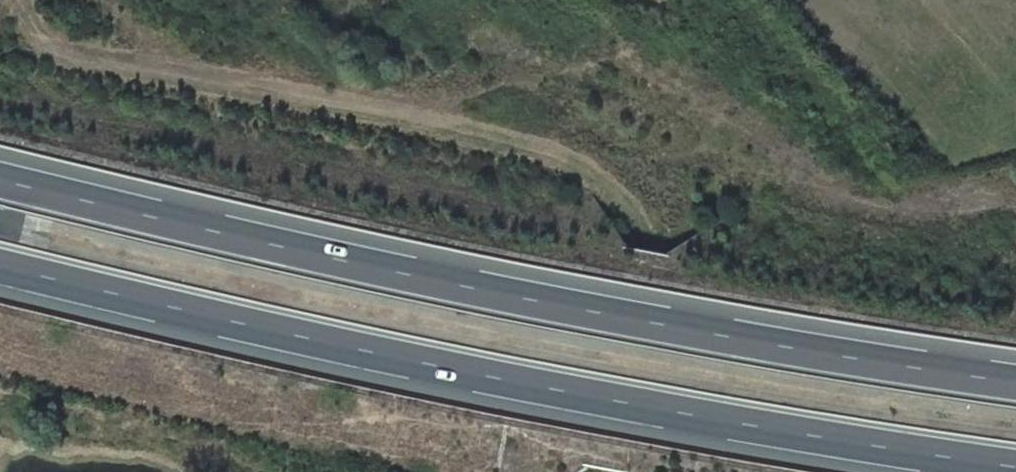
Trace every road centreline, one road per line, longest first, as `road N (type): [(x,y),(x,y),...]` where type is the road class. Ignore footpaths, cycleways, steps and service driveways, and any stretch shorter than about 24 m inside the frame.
road 1 (motorway): [(1015,369),(819,343),(0,152)]
road 2 (motorway): [(0,251),(322,333),(820,439),(1015,466)]
road 3 (track): [(608,471),(648,253),(613,192),(558,152),(62,55),(37,38),(22,0)]

